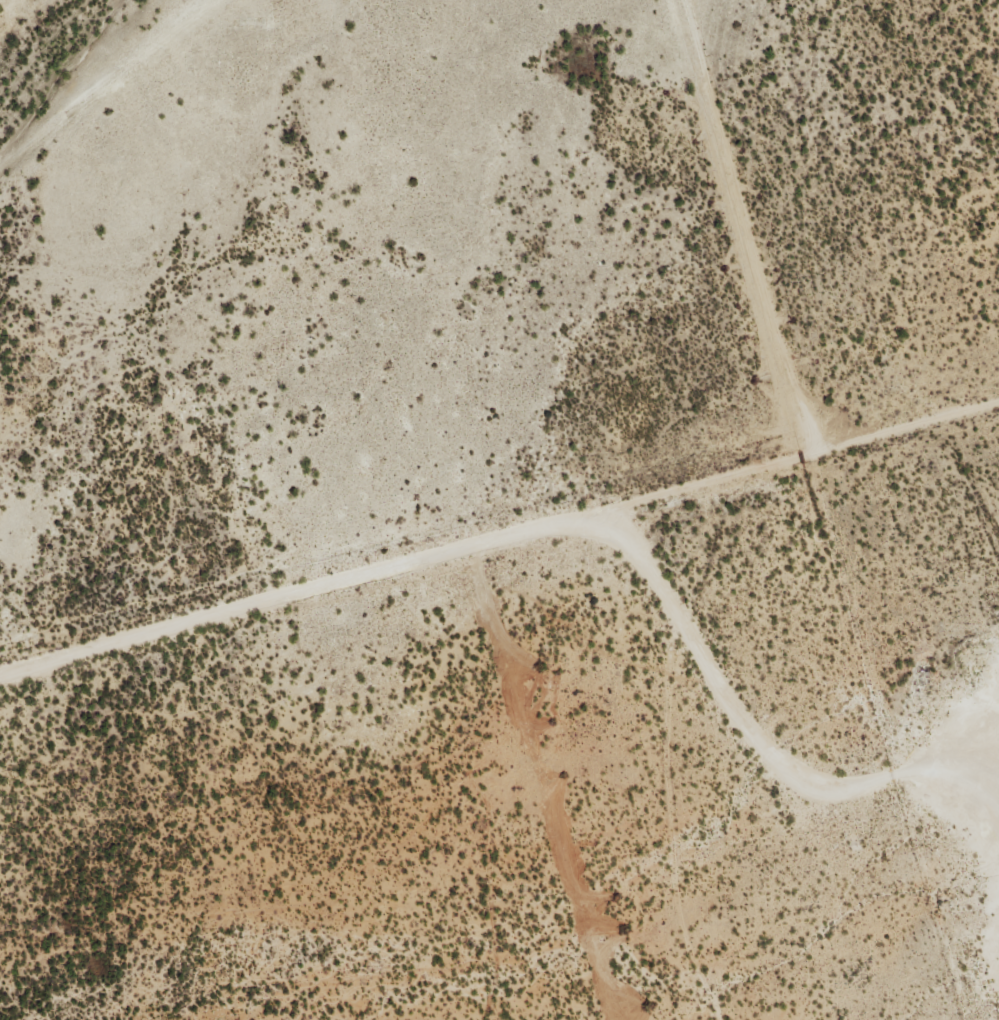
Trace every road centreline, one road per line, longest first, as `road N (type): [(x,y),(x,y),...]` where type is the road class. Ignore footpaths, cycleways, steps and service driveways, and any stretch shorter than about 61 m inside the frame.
road 1 (track): [(0,673),(998,401)]
road 2 (residential): [(388,0),(310,62),(124,257),(23,311),(0,332)]

